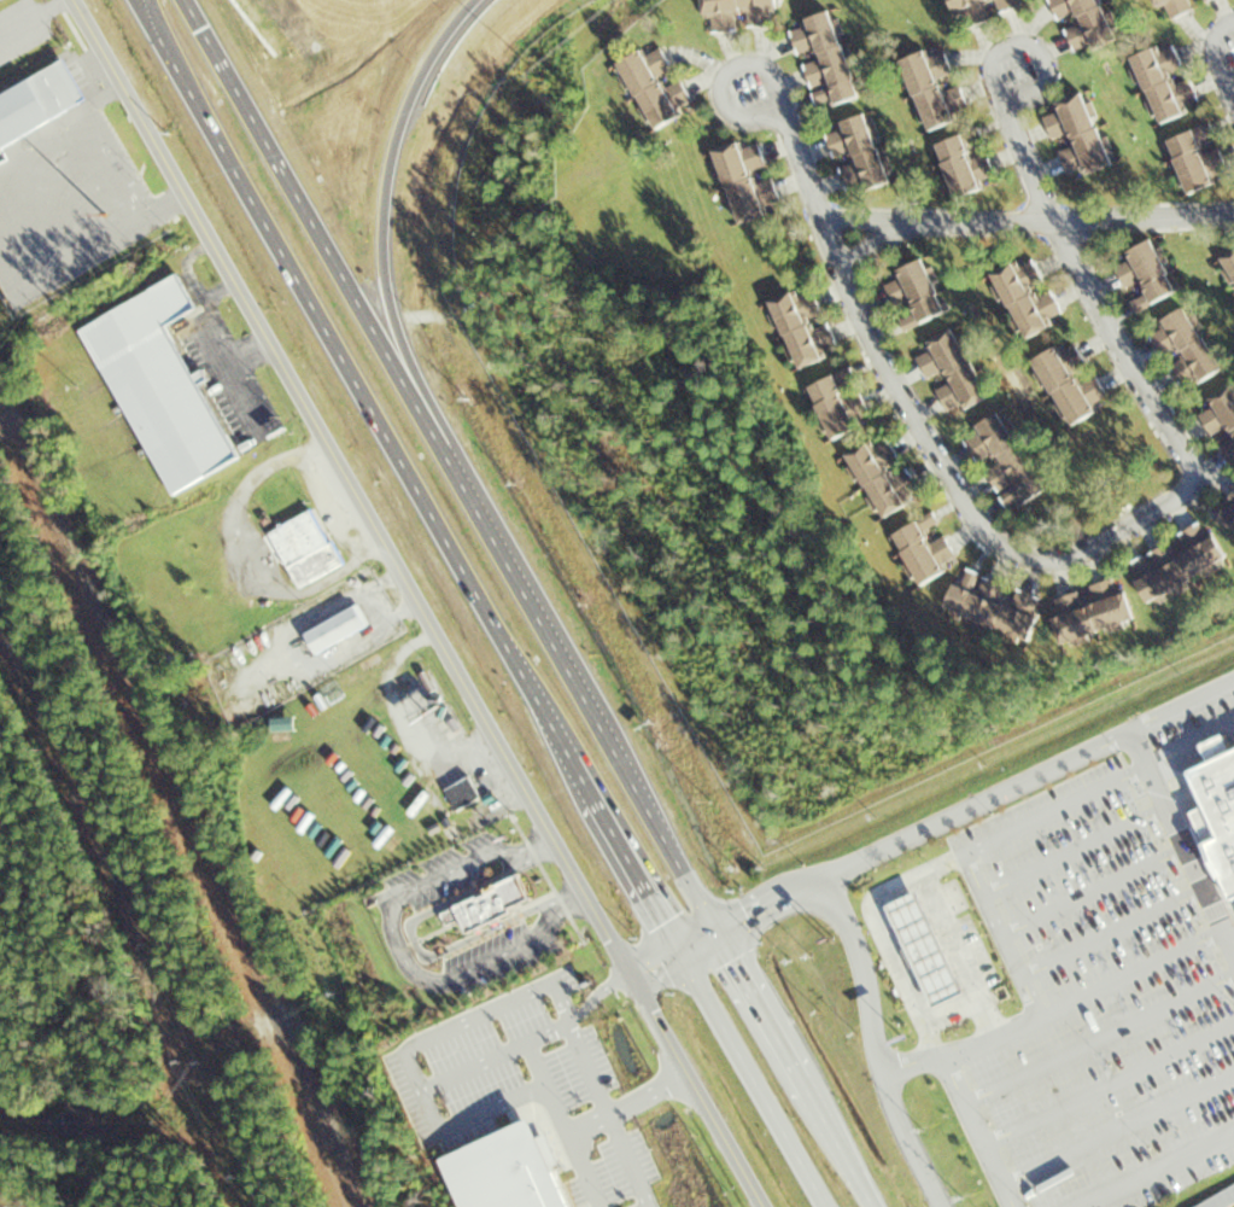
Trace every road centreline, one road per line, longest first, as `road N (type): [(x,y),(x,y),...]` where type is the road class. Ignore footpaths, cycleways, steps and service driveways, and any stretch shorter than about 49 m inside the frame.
road 1 (residential): [(764,1206),(68,0)]
road 2 (trunk): [(140,0),(569,752)]
road 3 (residential): [(826,225),(872,331),(979,513),(1012,547),(1042,556),(1136,523),(1179,494),(1191,472),(1062,221)]
road 4 (trunk): [(437,438),(186,0)]
road 5 (trunk): [(437,438),(392,295),(387,199),(403,124),(423,77),(480,0)]
road 6 (residential): [(1233,211),(826,225)]
road 7 (trunk): [(621,762),(437,438)]
road 8 (residential): [(944,1206),(889,1091),(864,963),(829,875)]
road 9 (trunk): [(682,950),(828,1206)]
road 10 (trunk): [(569,752),(682,950)]
road 11 (trunk): [(820,1110),(717,931)]
road 12 (trunk): [(717,931),(621,762)]
road 13 (residential): [(826,225),(776,89)]
road 14 (residential): [(1062,221),(1029,158),(1019,103)]
road 15 (residential): [(717,931),(829,875)]

